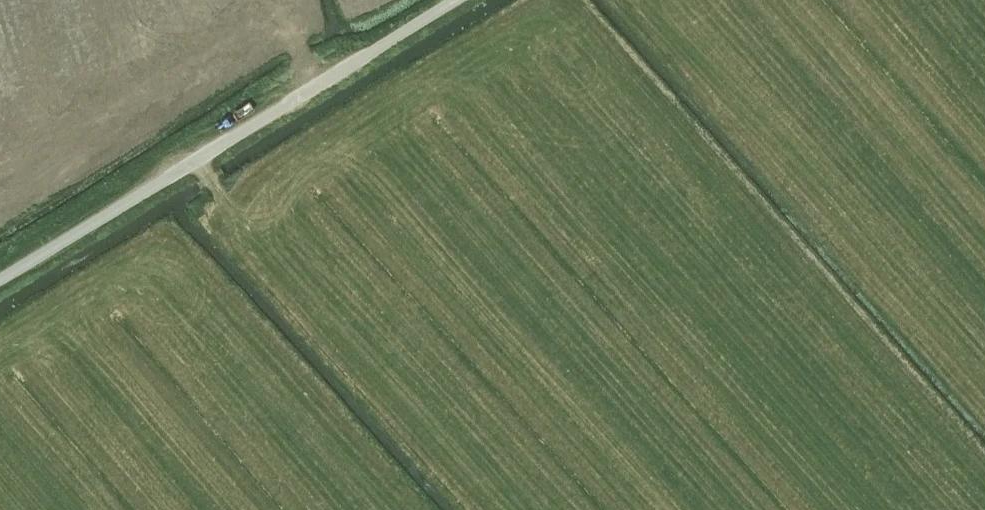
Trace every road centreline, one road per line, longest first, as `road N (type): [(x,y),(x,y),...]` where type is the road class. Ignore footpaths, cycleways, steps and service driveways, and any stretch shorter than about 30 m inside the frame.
road 1 (unclassified): [(0,279),(456,0)]

